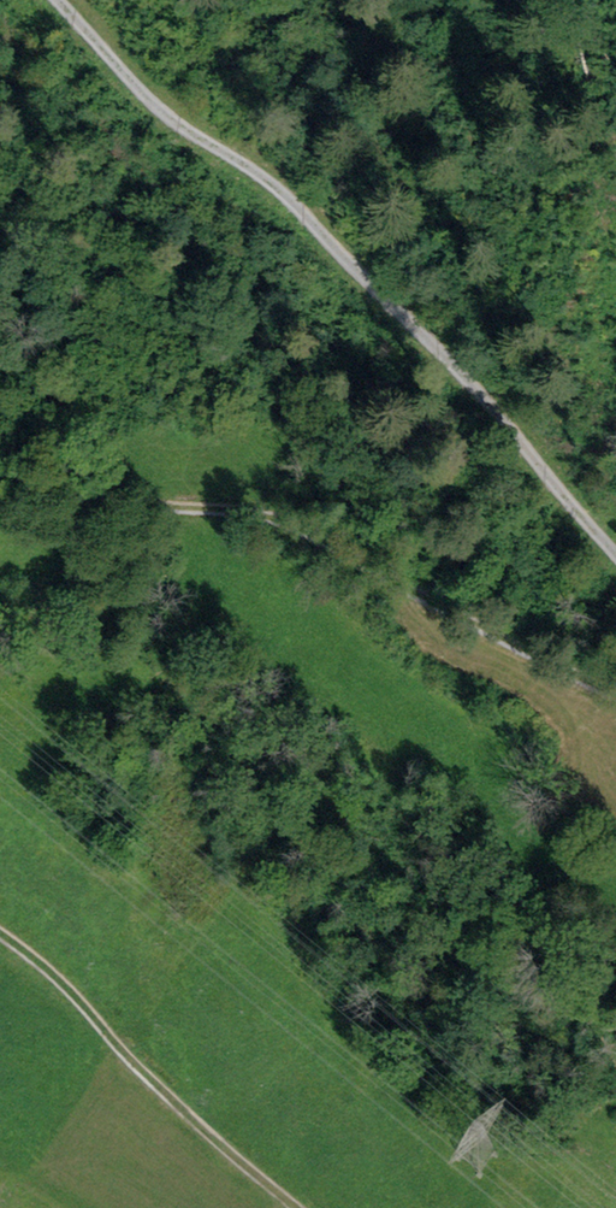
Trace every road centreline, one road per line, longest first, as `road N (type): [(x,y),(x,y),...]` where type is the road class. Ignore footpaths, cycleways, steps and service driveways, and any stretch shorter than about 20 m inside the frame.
road 1 (track): [(58,0),(178,122),(279,194),(466,371),(615,553)]
road 2 (track): [(615,695),(256,513),(0,485)]
road 3 (track): [(302,1207),(82,997),(0,932)]

